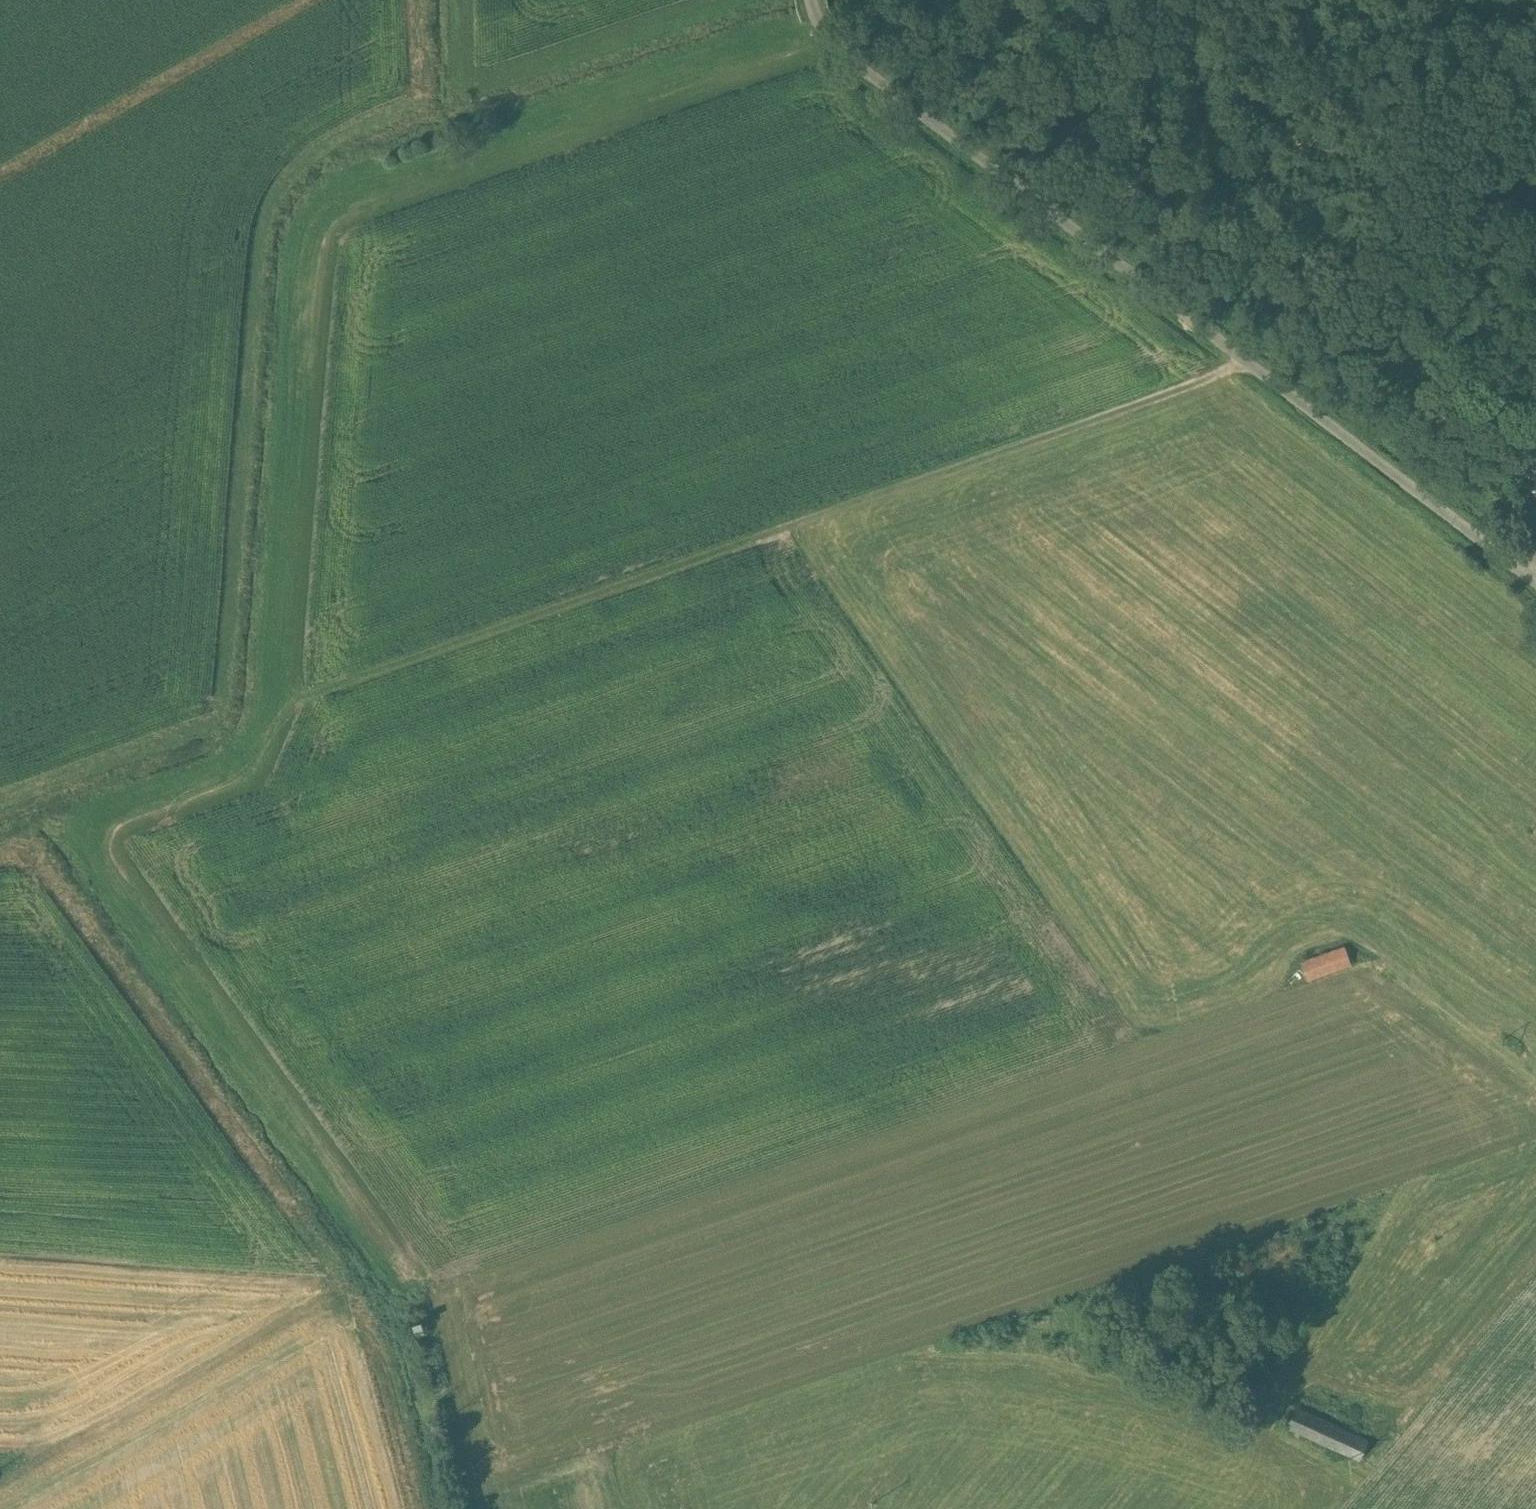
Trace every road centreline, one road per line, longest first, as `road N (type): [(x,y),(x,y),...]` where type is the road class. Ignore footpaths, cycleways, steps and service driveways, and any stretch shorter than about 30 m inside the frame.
road 1 (track): [(1241,352),(1232,362),(273,691)]
road 2 (unclassified): [(1535,585),(863,61),(817,0)]
road 3 (track): [(1535,1077),(1353,940)]

